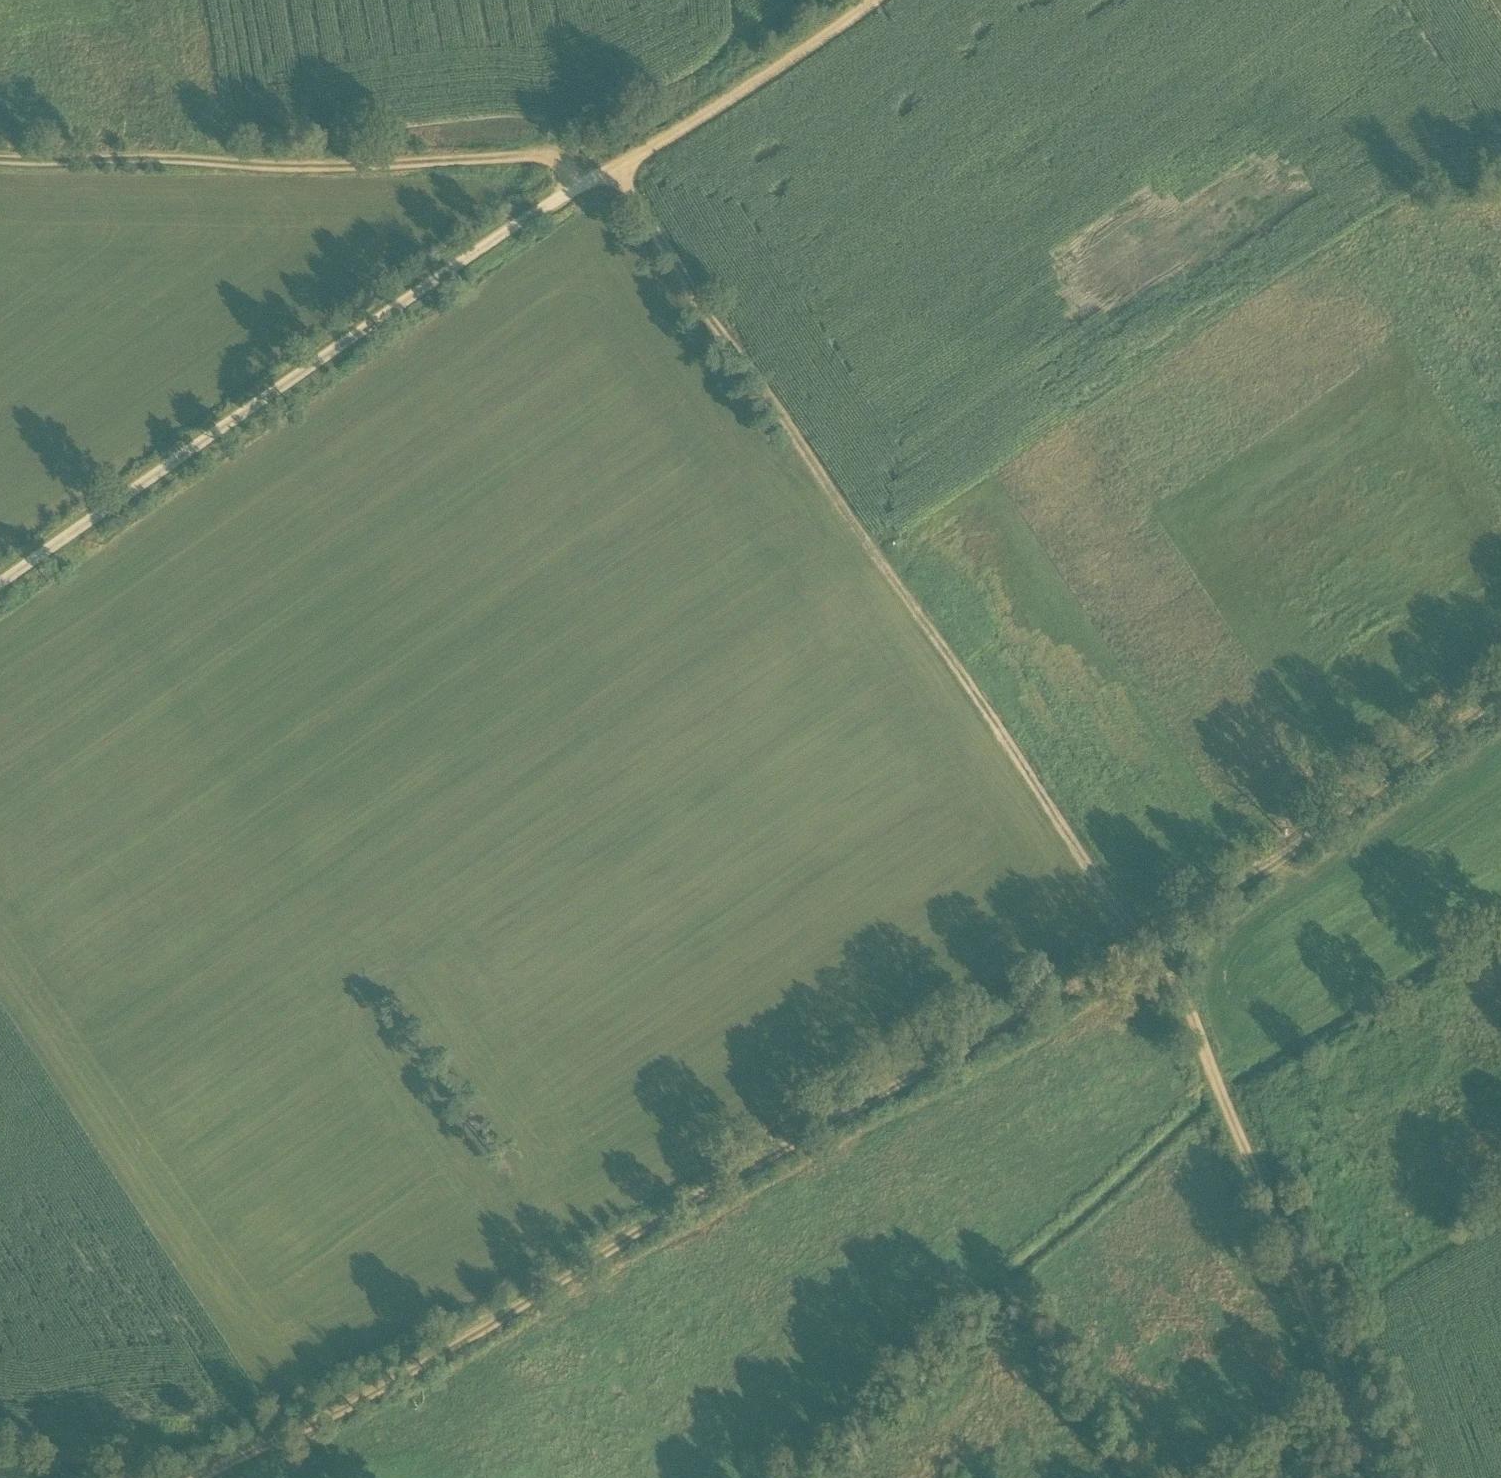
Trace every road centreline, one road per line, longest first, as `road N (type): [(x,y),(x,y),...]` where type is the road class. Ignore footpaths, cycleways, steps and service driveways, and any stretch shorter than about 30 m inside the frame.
road 1 (track): [(203,1477),(1147,944)]
road 2 (track): [(610,169),(1147,944)]
road 3 (unclassified): [(0,582),(581,186)]
road 4 (track): [(0,160),(538,159),(581,186),(610,169)]
road 5 (track): [(1372,1477),(1180,988),(1147,944)]
road 6 (track): [(1147,944),(1301,849),(1500,699)]
road 7 (track): [(610,169),(743,91),(870,0)]

